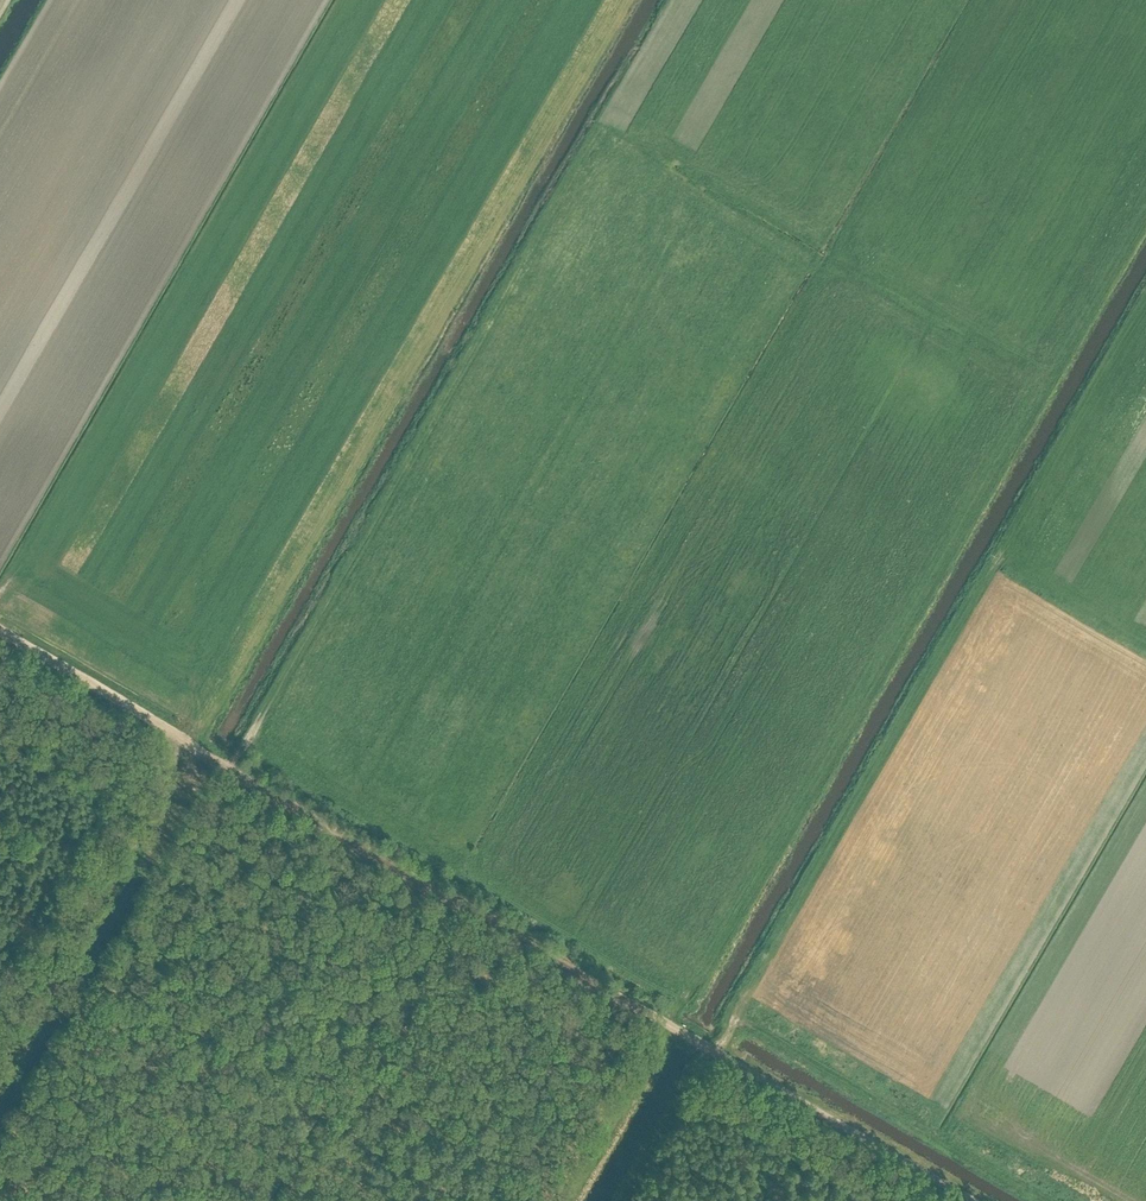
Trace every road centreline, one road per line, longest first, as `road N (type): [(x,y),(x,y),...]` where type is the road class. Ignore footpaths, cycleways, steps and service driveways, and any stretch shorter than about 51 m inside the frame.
road 1 (track): [(677,1029),(0,631)]
road 2 (track): [(0,1079),(195,743)]
road 3 (track): [(976,1200),(677,1029)]
road 4 (track): [(575,1200),(677,1029)]

